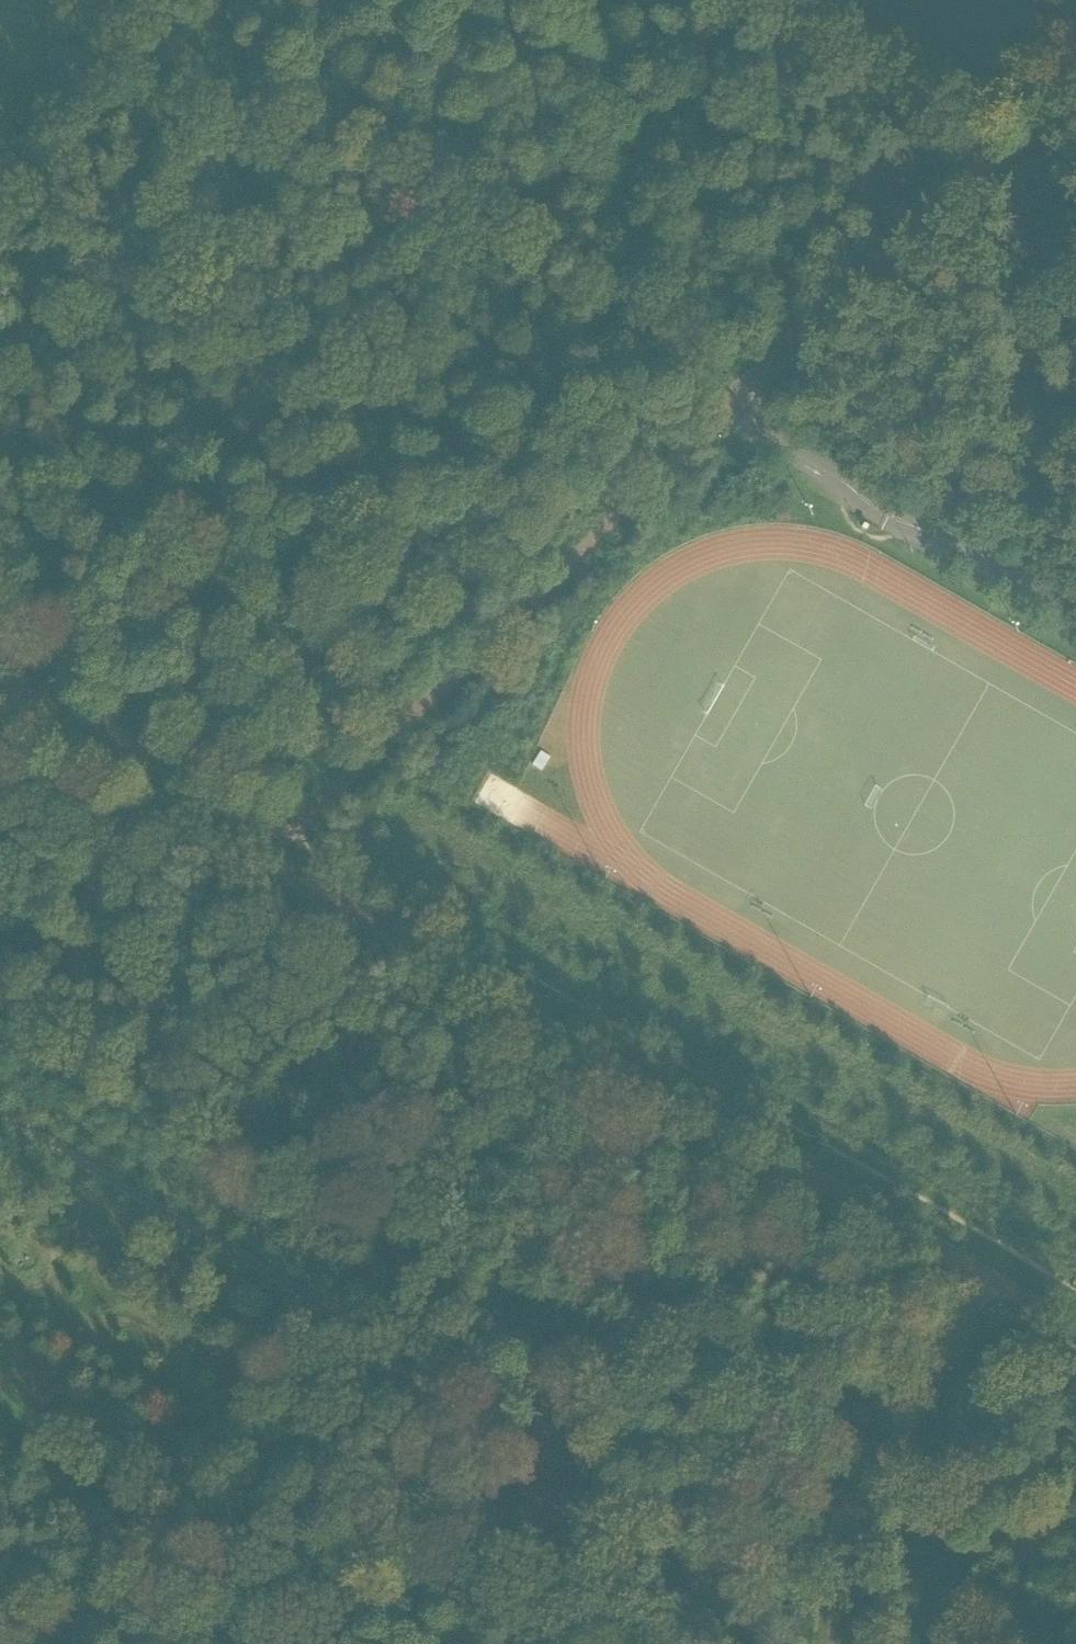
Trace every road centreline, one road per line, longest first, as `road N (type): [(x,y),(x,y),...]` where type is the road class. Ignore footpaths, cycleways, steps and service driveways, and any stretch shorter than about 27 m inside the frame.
road 1 (unclassified): [(998,1283),(0,714)]
road 2 (unclassified): [(998,1283),(851,1511),(825,1588),(827,1643)]
road 3 (unclassified): [(730,412),(996,154)]
road 4 (unclassified): [(724,0),(996,154)]

